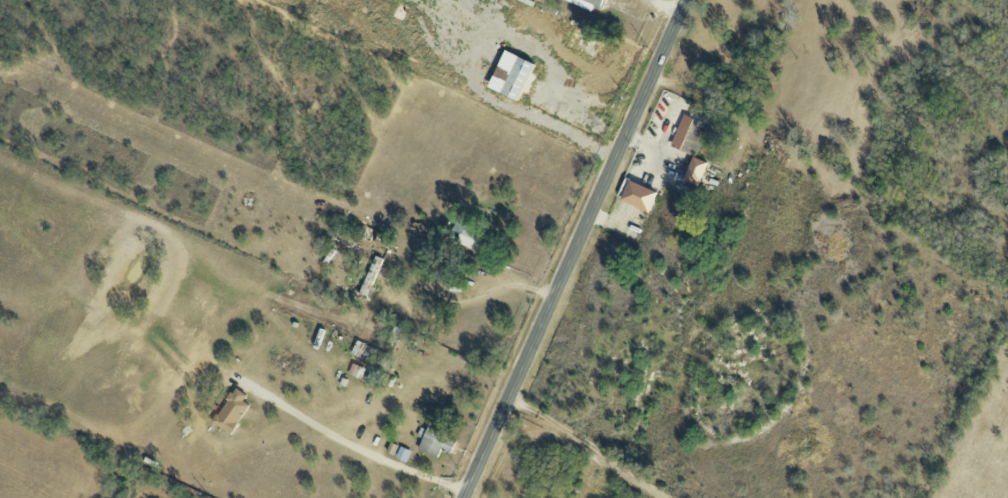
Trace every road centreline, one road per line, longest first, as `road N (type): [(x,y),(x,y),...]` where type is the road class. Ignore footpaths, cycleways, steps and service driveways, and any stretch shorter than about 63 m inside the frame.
road 1 (tertiary): [(464,497),(688,0)]

